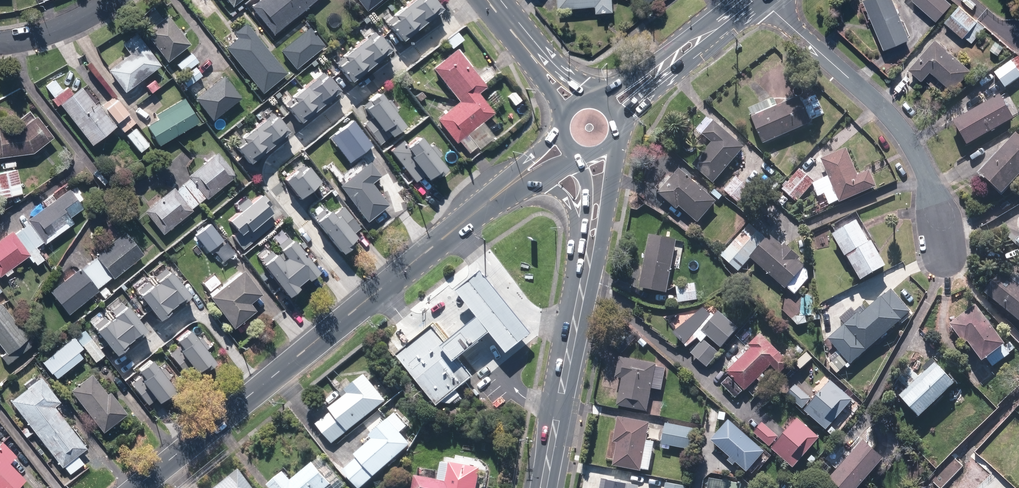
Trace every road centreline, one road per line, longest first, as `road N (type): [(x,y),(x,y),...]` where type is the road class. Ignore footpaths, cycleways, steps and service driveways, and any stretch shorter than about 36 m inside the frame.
road 1 (residential): [(366,302),(271,188),(265,167),(476,0)]
road 2 (residential): [(943,255),(905,137),(763,0)]
road 3 (tertiary): [(135,487),(366,302)]
road 4 (secondary): [(543,487),(589,256)]
road 5 (tertiary): [(366,302),(520,177)]
road 6 (secondary): [(600,99),(681,41),(714,32)]
road 7 (secondary): [(714,32),(619,122)]

